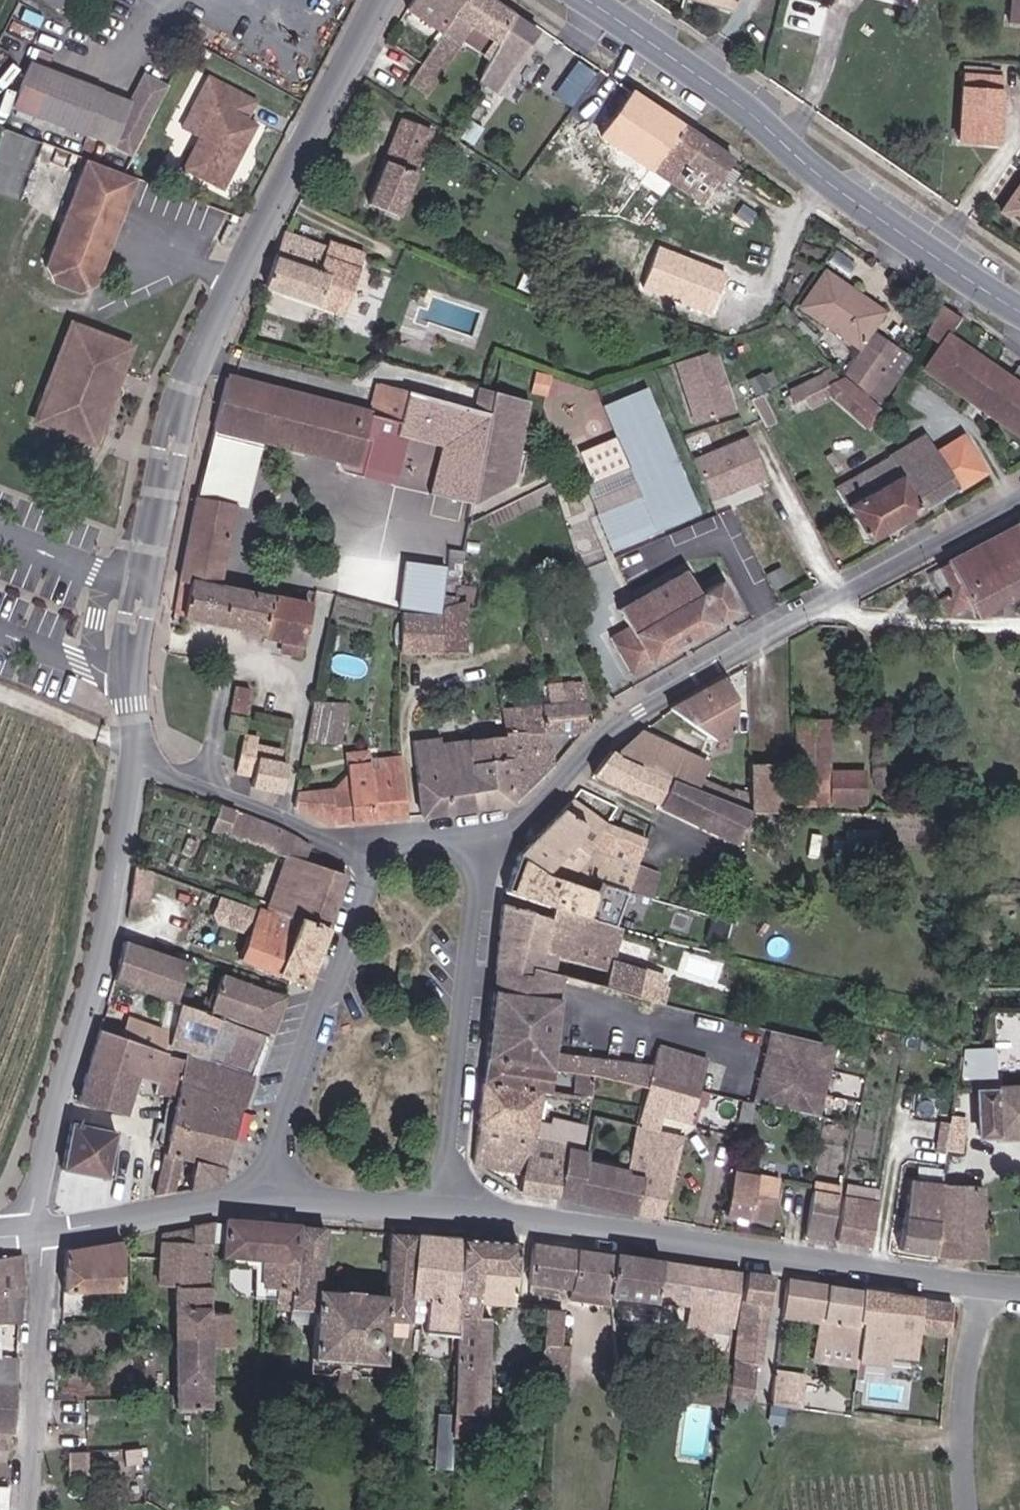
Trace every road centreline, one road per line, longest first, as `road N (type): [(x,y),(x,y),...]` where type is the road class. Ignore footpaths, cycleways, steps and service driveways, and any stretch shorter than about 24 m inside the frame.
road 1 (unclassified): [(139,756),(135,674),(183,410),(216,331),(386,0)]
road 2 (tertiary): [(447,1209),(1019,1288)]
road 3 (unclassified): [(35,1230),(139,756)]
road 4 (residential): [(821,605),(664,686),(613,722),(478,851)]
road 5 (residential): [(447,1209),(486,872),(478,851)]
road 6 (residential): [(375,867),(265,1196)]
road 7 (primary): [(1019,304),(843,190),(763,124)]
road 8 (unclassified): [(30,1509),(43,1284),(35,1230)]
road 9 (residential): [(139,756),(375,867)]
road 10 (primary): [(559,0),(763,124)]
road 11 (tertiary): [(35,1230),(265,1196)]
road 12 (residential): [(1019,495),(821,605)]
road 13 (residential): [(821,605),(1019,625)]
road 14 (primary): [(763,124),(610,0)]
road 15 (tertiary): [(265,1196),(447,1209)]

